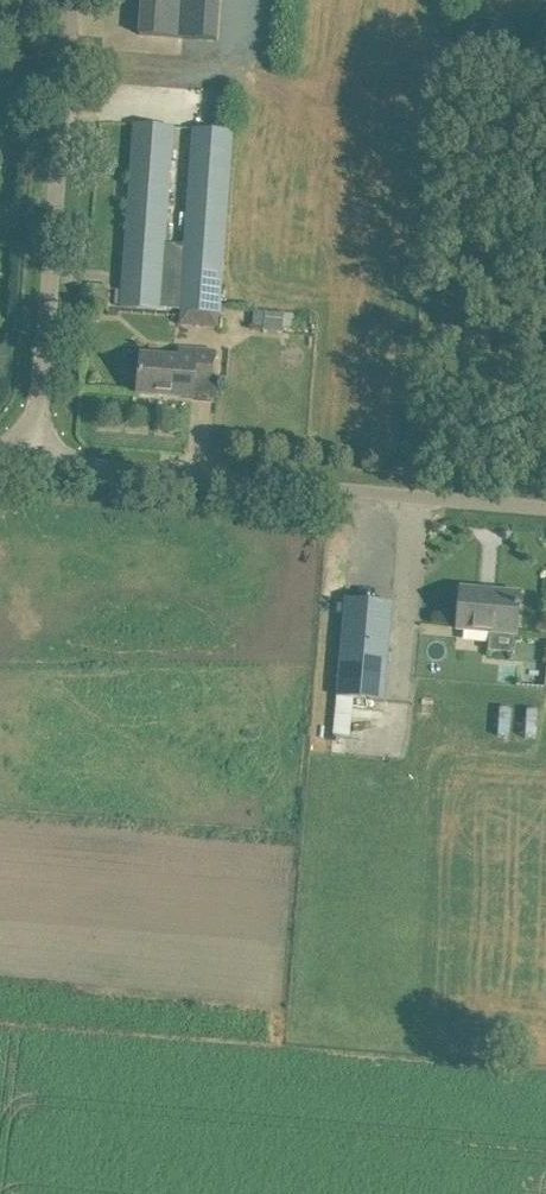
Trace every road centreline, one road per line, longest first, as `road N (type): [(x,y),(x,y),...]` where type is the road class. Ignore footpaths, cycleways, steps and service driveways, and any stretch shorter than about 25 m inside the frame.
road 1 (unclassified): [(37,461),(545,506)]
road 2 (unclassified): [(37,461),(70,0)]

